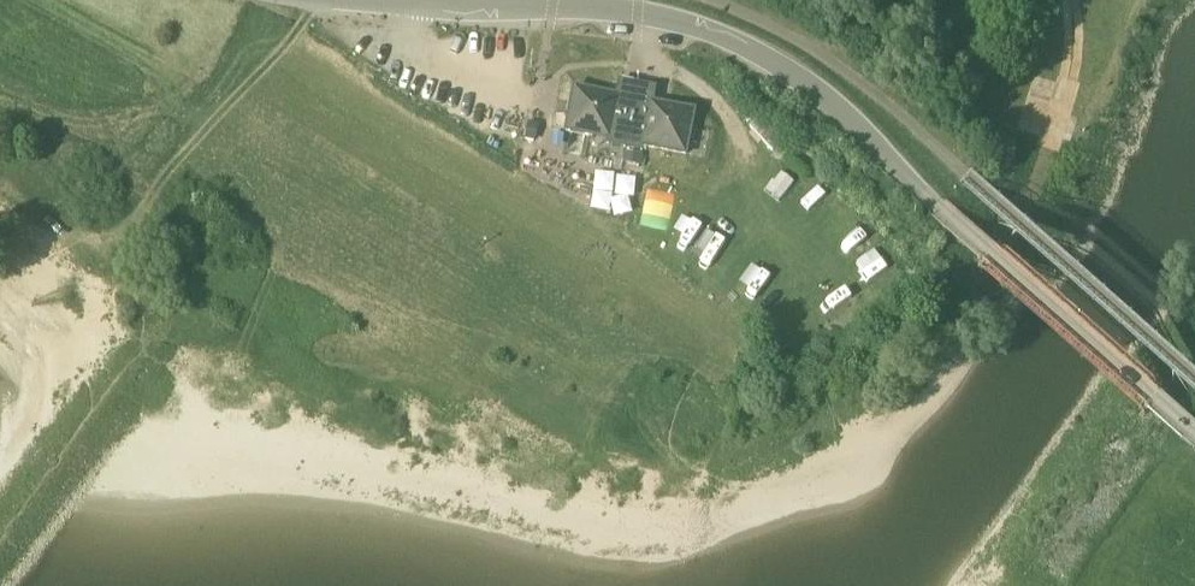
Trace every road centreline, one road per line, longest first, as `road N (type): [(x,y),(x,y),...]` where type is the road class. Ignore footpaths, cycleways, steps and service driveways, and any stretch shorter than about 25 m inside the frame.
road 1 (unclassified): [(1194,433),(785,68),(717,33),(636,16),(391,4)]

